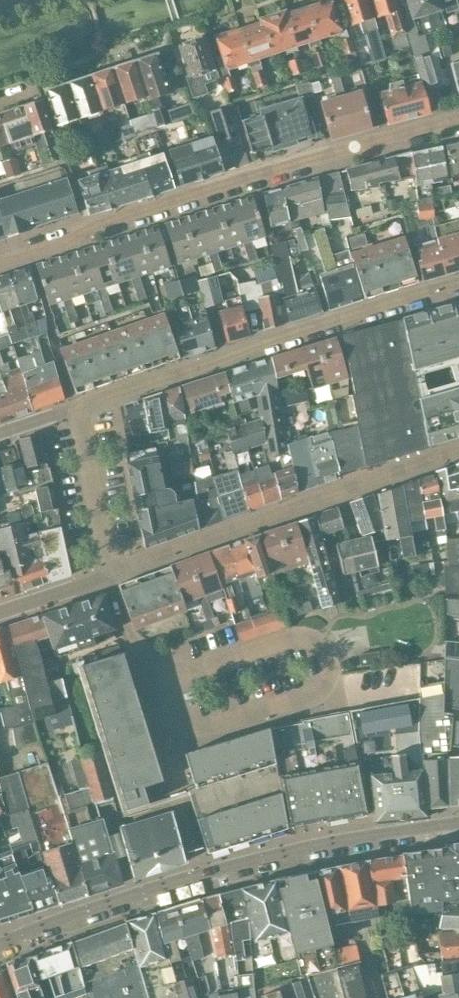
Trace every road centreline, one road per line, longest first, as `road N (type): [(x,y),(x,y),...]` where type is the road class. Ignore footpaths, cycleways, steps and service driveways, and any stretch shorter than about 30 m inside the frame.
road 1 (residential): [(109,577),(74,408),(458,287)]
road 2 (residential): [(0,266),(72,244),(80,231),(458,122)]
road 3 (residential): [(458,452),(109,577)]
road 4 (unclassified): [(174,680),(126,640),(109,577)]

